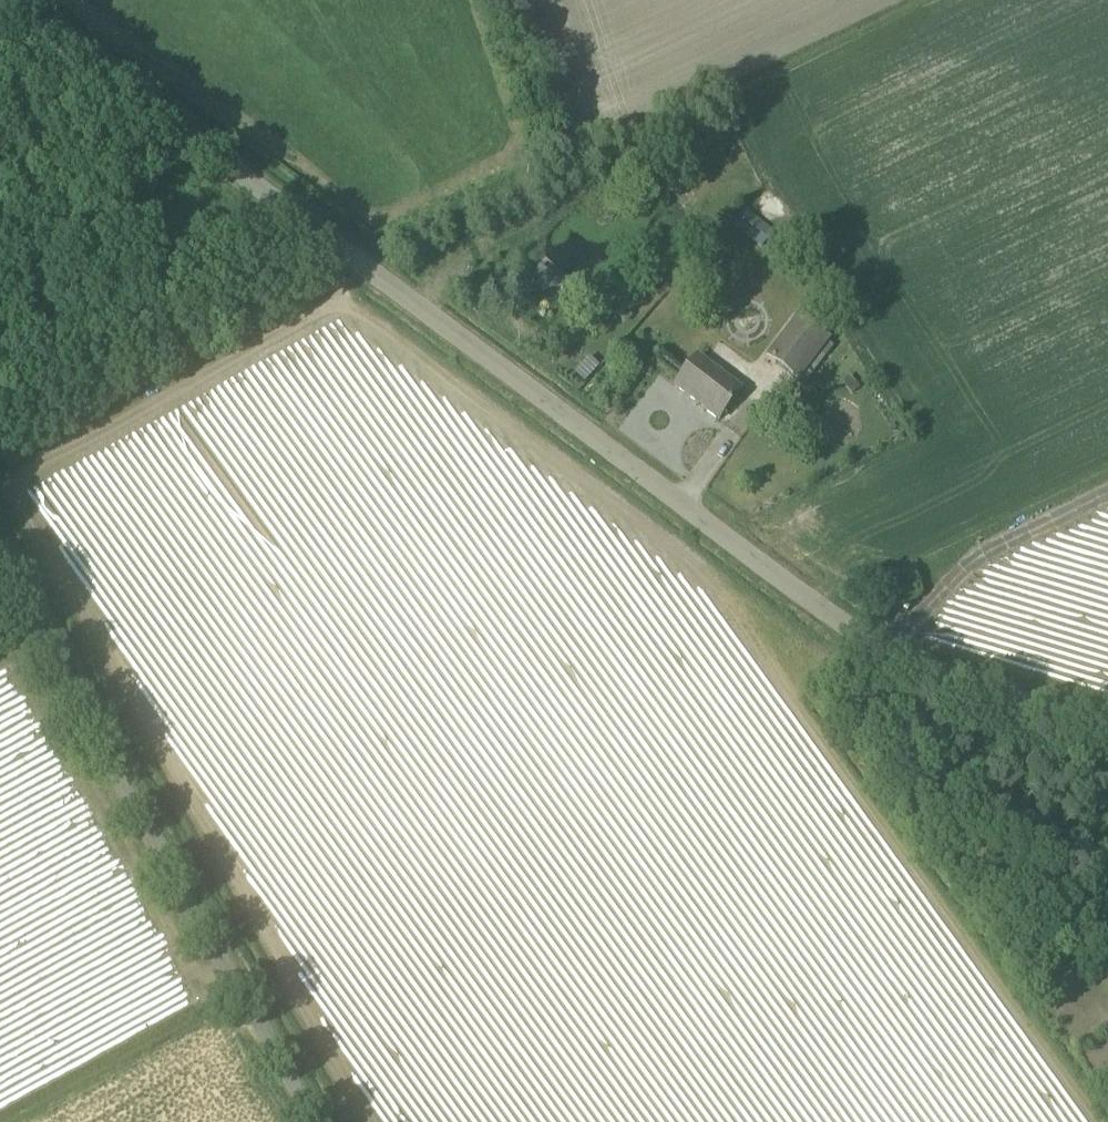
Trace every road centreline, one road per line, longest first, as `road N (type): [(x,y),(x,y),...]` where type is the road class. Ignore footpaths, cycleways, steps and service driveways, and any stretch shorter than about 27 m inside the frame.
road 1 (unclassified): [(1107,707),(984,669),(897,630),(359,264),(0,4)]
road 2 (unclassified): [(326,1121),(0,560)]

